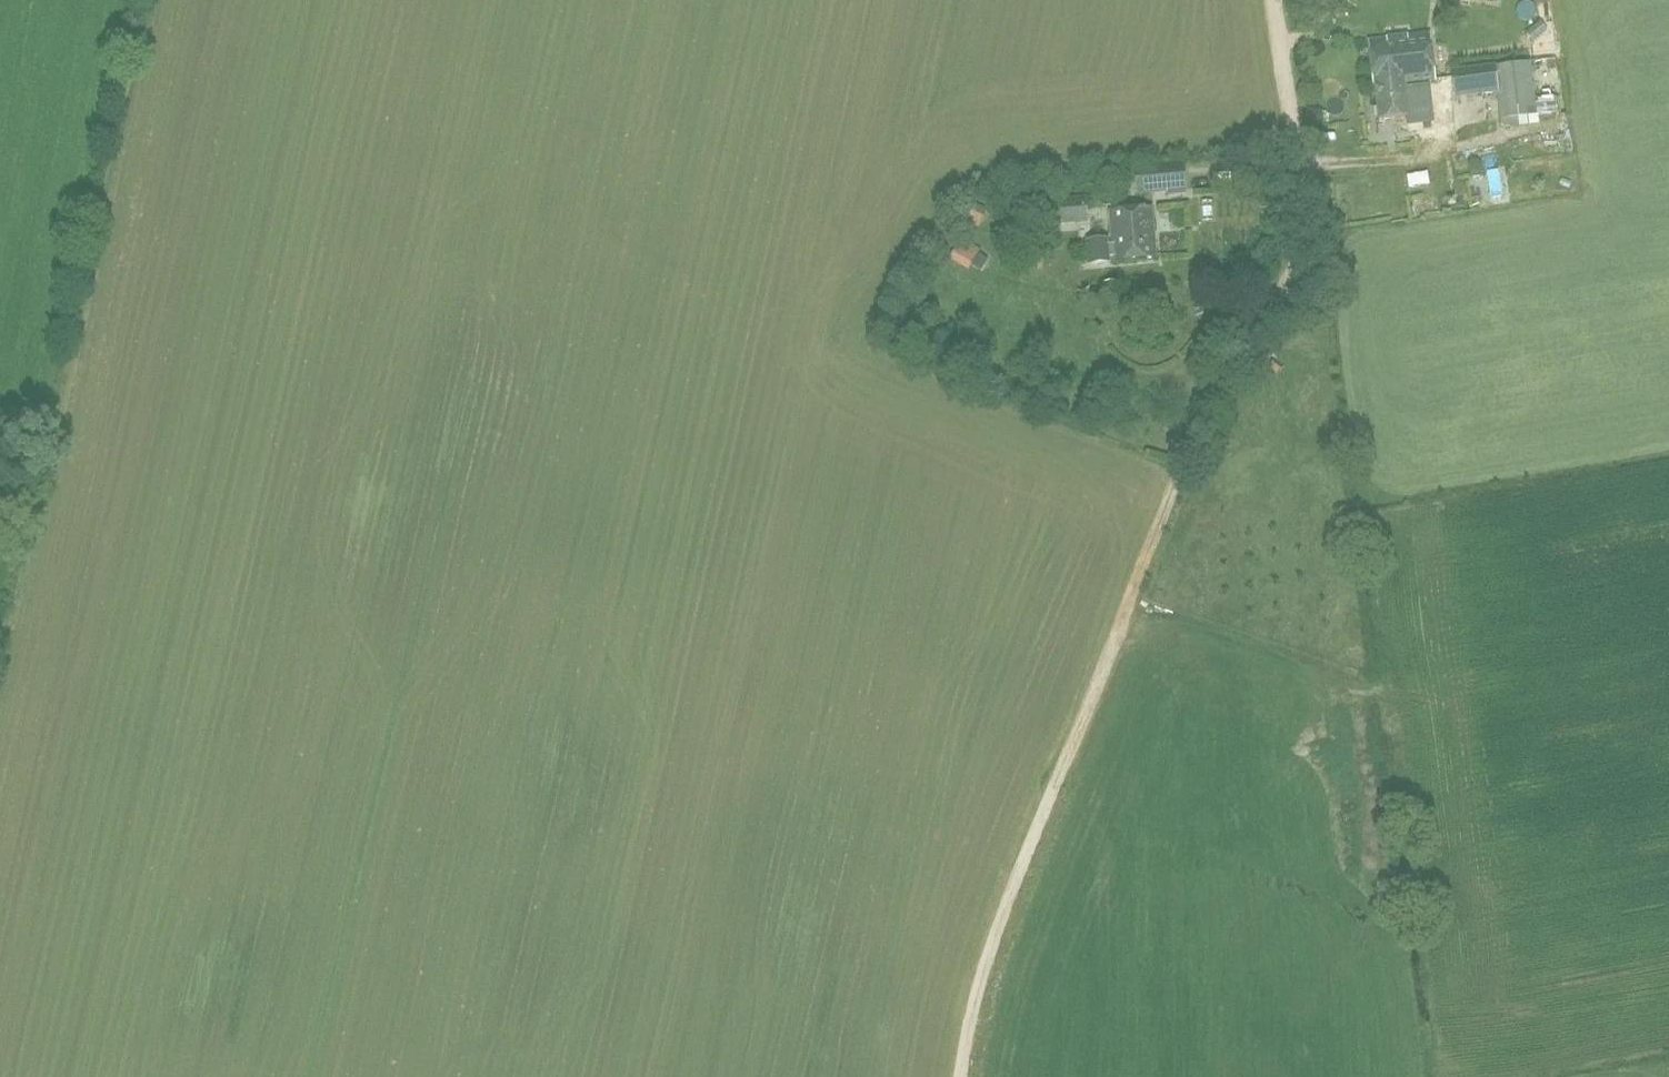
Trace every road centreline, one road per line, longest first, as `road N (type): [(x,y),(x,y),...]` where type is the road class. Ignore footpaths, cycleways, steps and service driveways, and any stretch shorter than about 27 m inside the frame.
road 1 (track): [(974,1076),(1004,939),(1202,432),(1270,305),(1295,227),(1273,0)]

